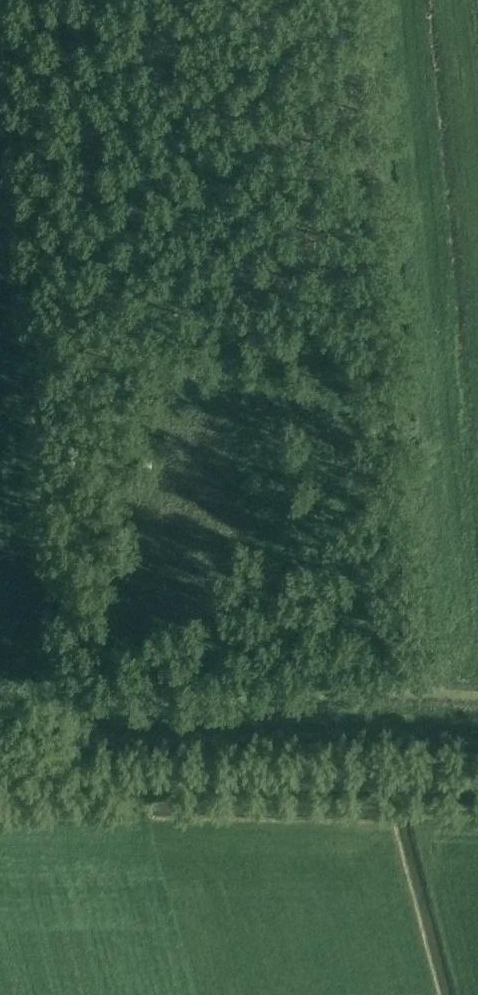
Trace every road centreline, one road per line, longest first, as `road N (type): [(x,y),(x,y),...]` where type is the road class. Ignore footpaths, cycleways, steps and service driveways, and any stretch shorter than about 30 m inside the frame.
road 1 (unclassified): [(0,781),(477,785)]

